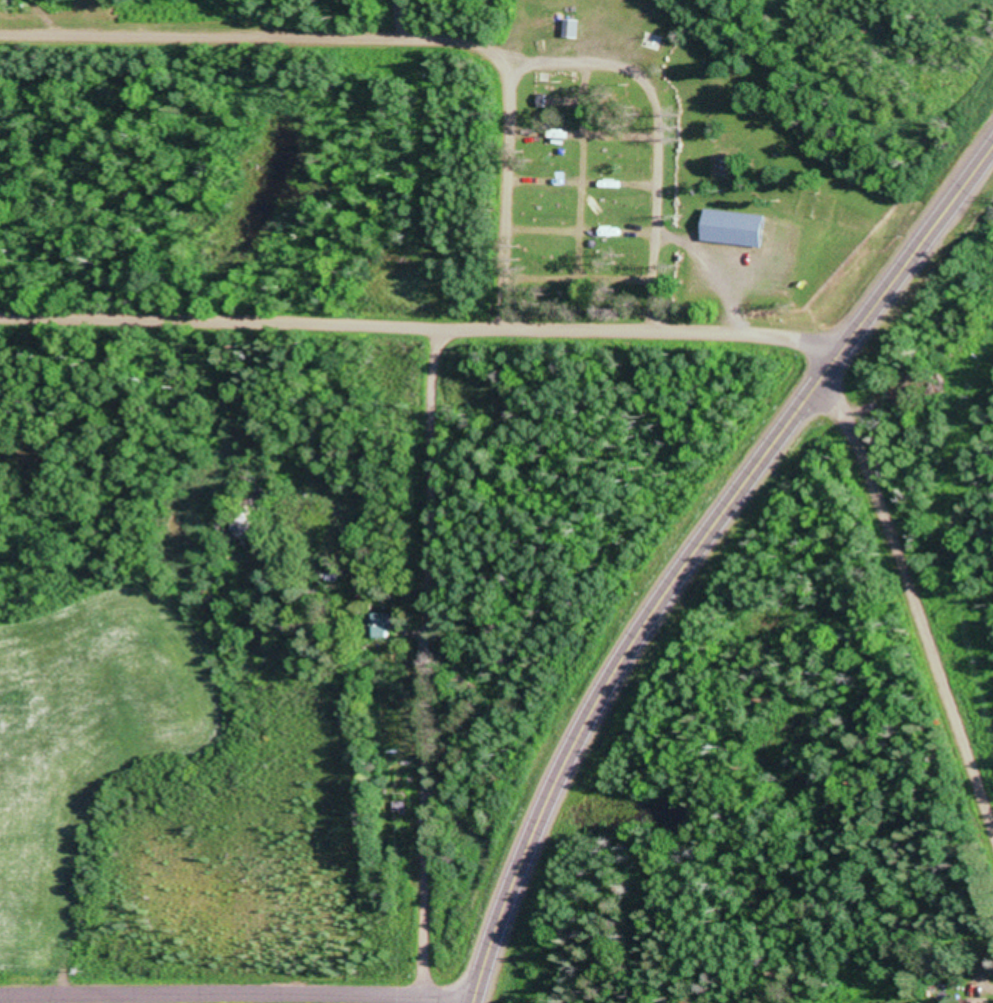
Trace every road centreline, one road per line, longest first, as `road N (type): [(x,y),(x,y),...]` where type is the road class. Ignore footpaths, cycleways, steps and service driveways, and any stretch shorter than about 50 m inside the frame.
road 1 (primary): [(466,1002),(546,791),(619,664),(838,350),(992,151)]
road 2 (residential): [(651,326),(654,28),(0,32)]
road 3 (residential): [(419,990),(429,322)]
road 4 (residential): [(838,350),(992,811)]
road 5 (residential): [(0,993),(419,990),(467,1000)]
road 6 (residential): [(0,309),(429,322)]
road 7 (residential): [(838,350),(778,329),(429,322)]
road 8 (residential): [(502,0),(493,322)]

